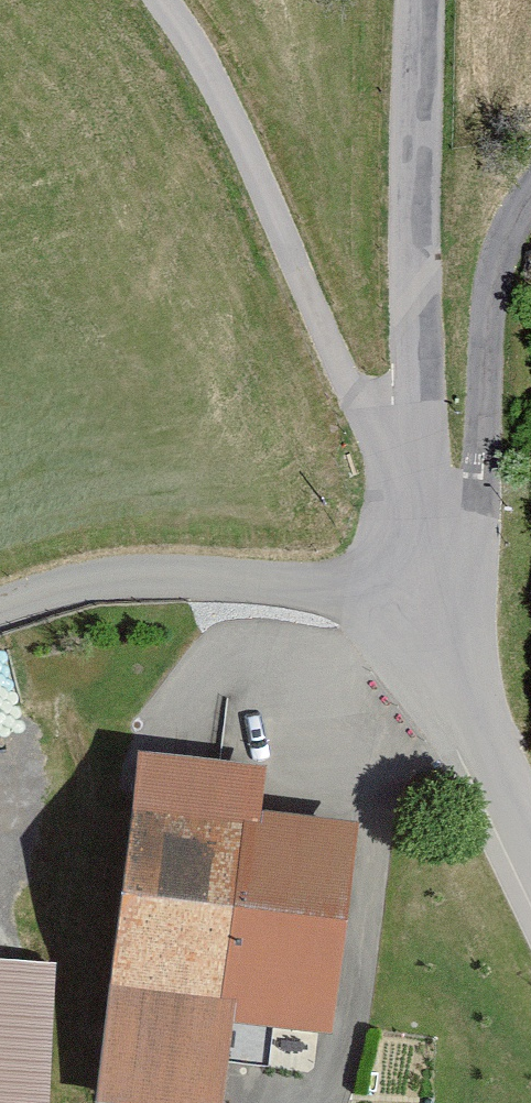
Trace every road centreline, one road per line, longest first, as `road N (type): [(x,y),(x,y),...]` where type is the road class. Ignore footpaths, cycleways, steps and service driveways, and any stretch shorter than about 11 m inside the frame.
road 1 (unclassified): [(420,586),(410,440),(422,0)]
road 2 (unclassified): [(0,608),(93,574),(420,586)]
road 3 (residential): [(530,206),(513,235),(470,516),(451,561),(420,586)]
road 4 (unclassified): [(530,853),(445,694),(420,586)]

